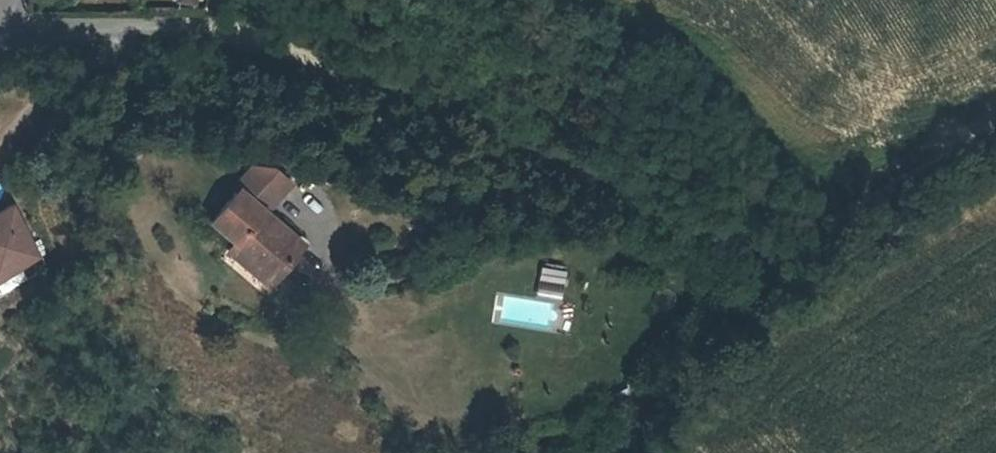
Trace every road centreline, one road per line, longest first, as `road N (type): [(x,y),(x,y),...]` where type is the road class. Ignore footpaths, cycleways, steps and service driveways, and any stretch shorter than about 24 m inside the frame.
road 1 (track): [(995,136),(948,159),(638,195),(338,70)]
road 2 (residential): [(0,39),(216,27),(338,70)]
road 3 (track): [(713,326),(948,159)]
road 4 (track): [(713,326),(677,417),(676,452)]

